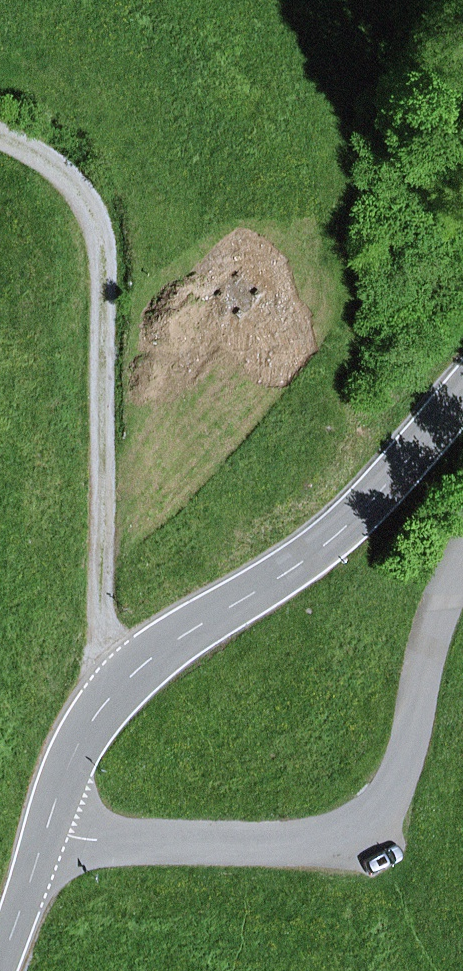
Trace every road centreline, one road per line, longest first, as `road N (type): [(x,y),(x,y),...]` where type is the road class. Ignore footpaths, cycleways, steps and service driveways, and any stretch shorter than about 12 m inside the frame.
road 1 (tertiary): [(462,388),(362,514),(111,689),(72,758),(52,823)]
road 2 (track): [(111,689),(108,253),(96,202),(57,163),(0,139)]
road 3 (unclassified): [(462,552),(445,582),(388,789),(362,813),(312,835),(237,845),(116,839),(52,823)]
road 4 (tertiary): [(52,823),(0,960)]

